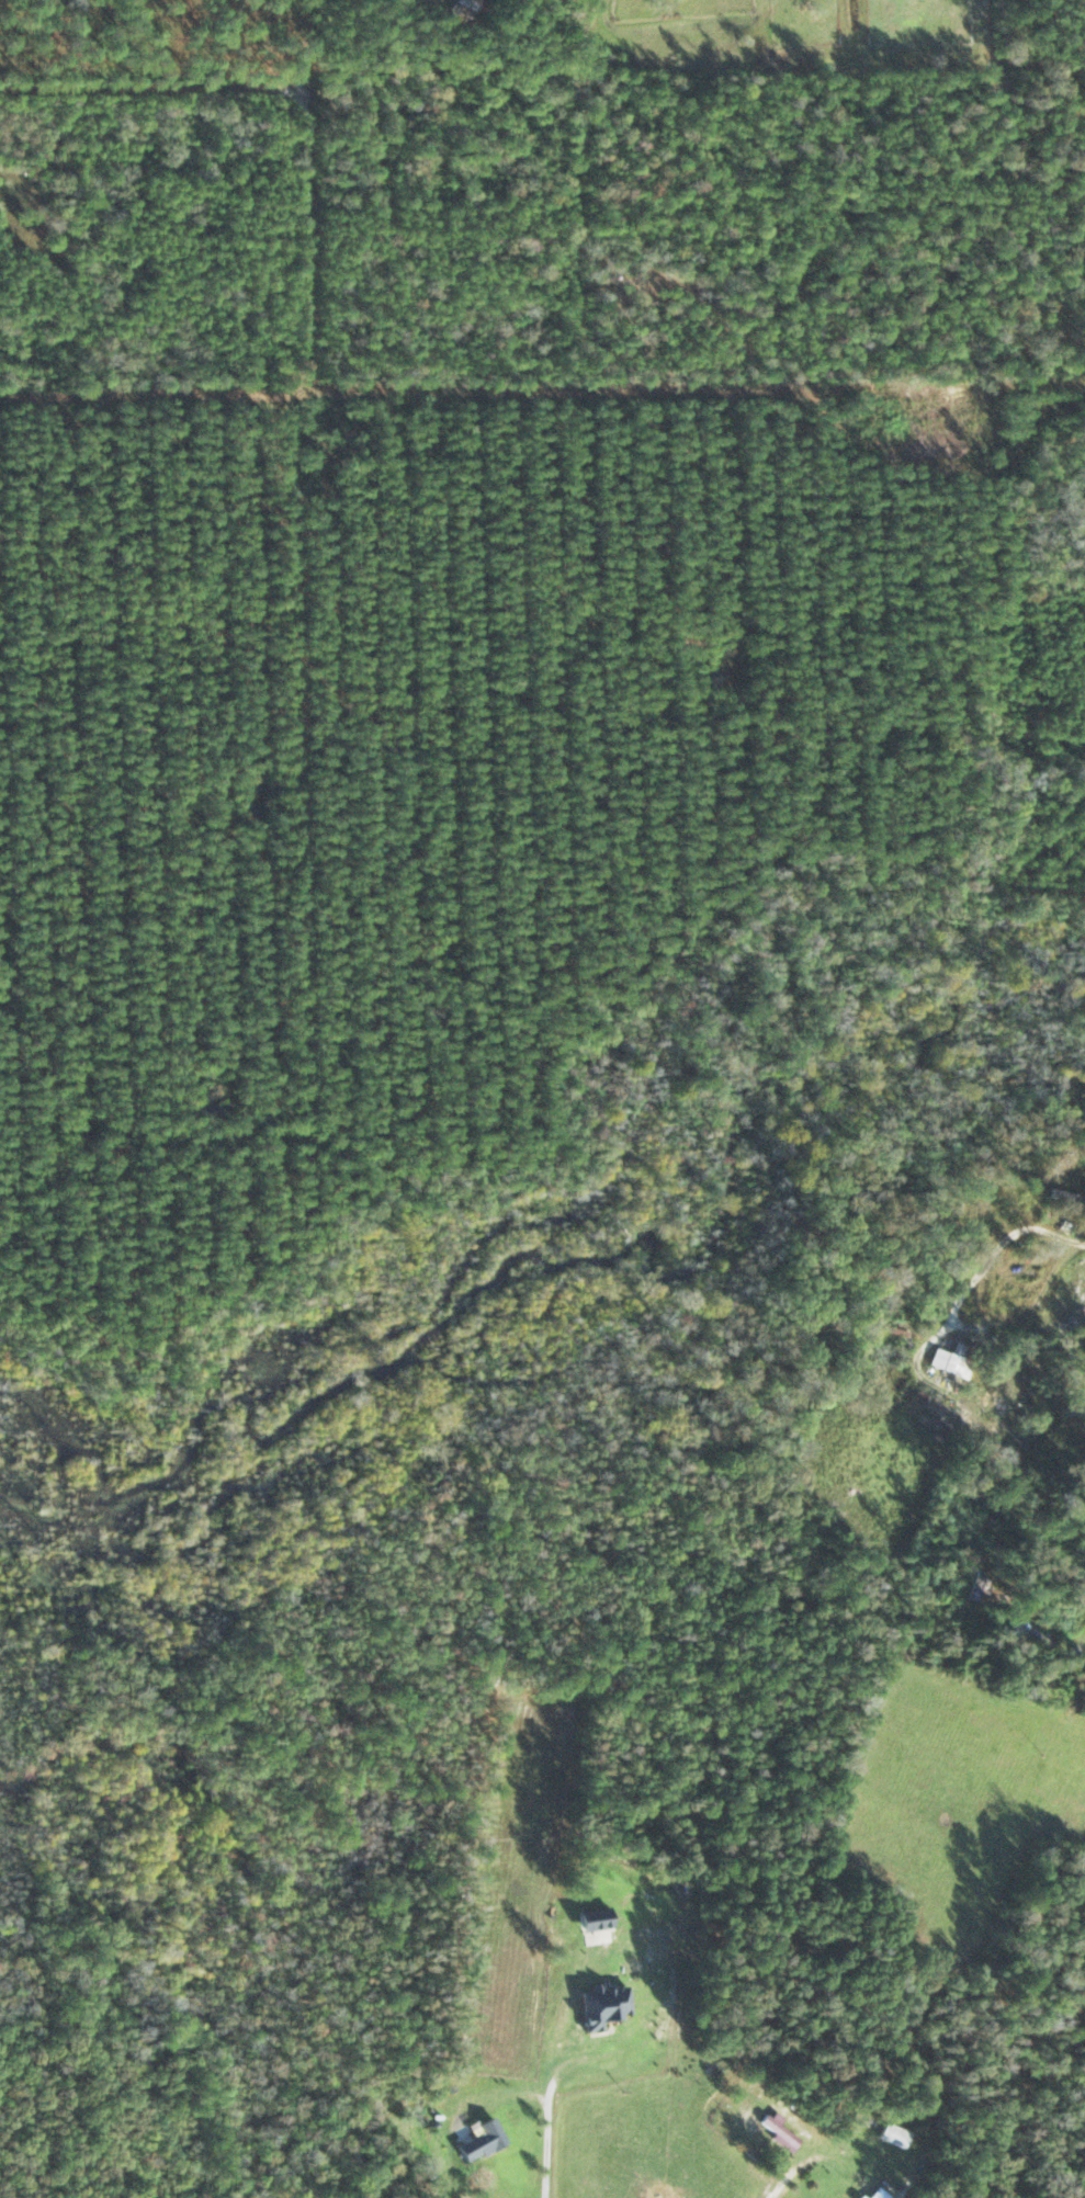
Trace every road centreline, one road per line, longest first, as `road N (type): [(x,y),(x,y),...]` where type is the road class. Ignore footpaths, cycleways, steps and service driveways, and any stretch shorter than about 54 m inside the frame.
road 1 (residential): [(0,67),(289,65),(288,0)]
road 2 (residential): [(563,2197),(566,2184),(679,2070),(741,1912)]
road 3 (residential): [(1084,1651),(938,1577)]

